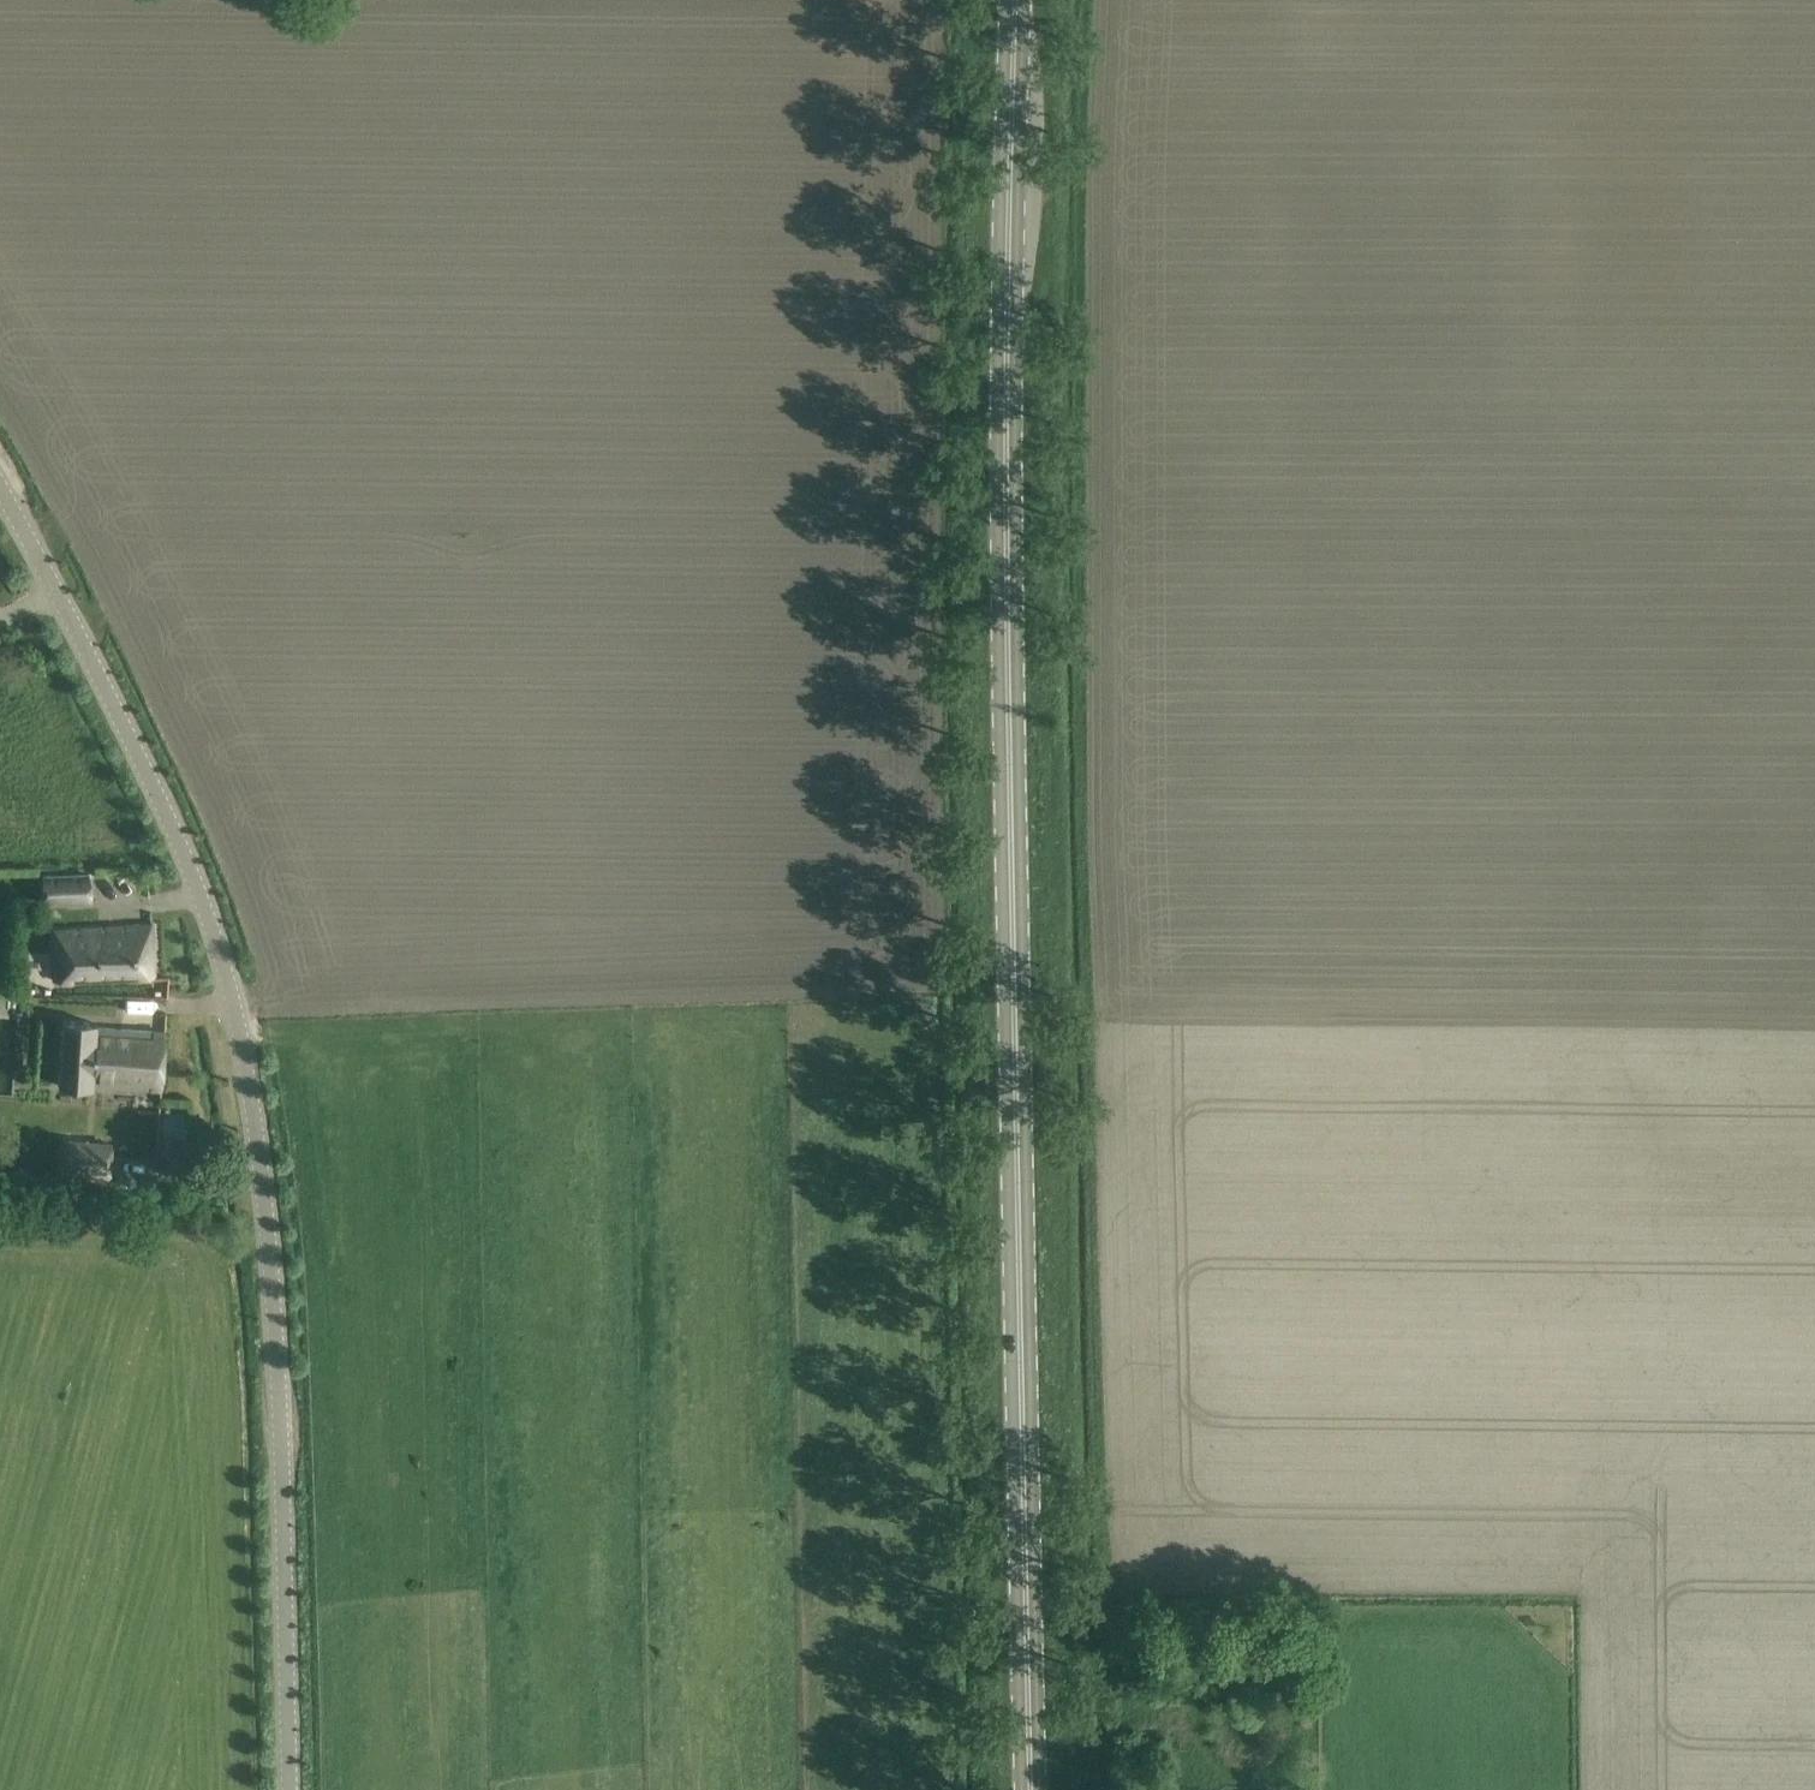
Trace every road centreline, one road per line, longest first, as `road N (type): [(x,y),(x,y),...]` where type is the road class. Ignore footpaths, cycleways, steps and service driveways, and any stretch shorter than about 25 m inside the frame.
road 1 (primary): [(1032,1789),(1008,626),(1015,0)]
road 2 (unclassified): [(290,1789),(271,1252),(244,1048),(213,926),(164,802),(0,488)]

